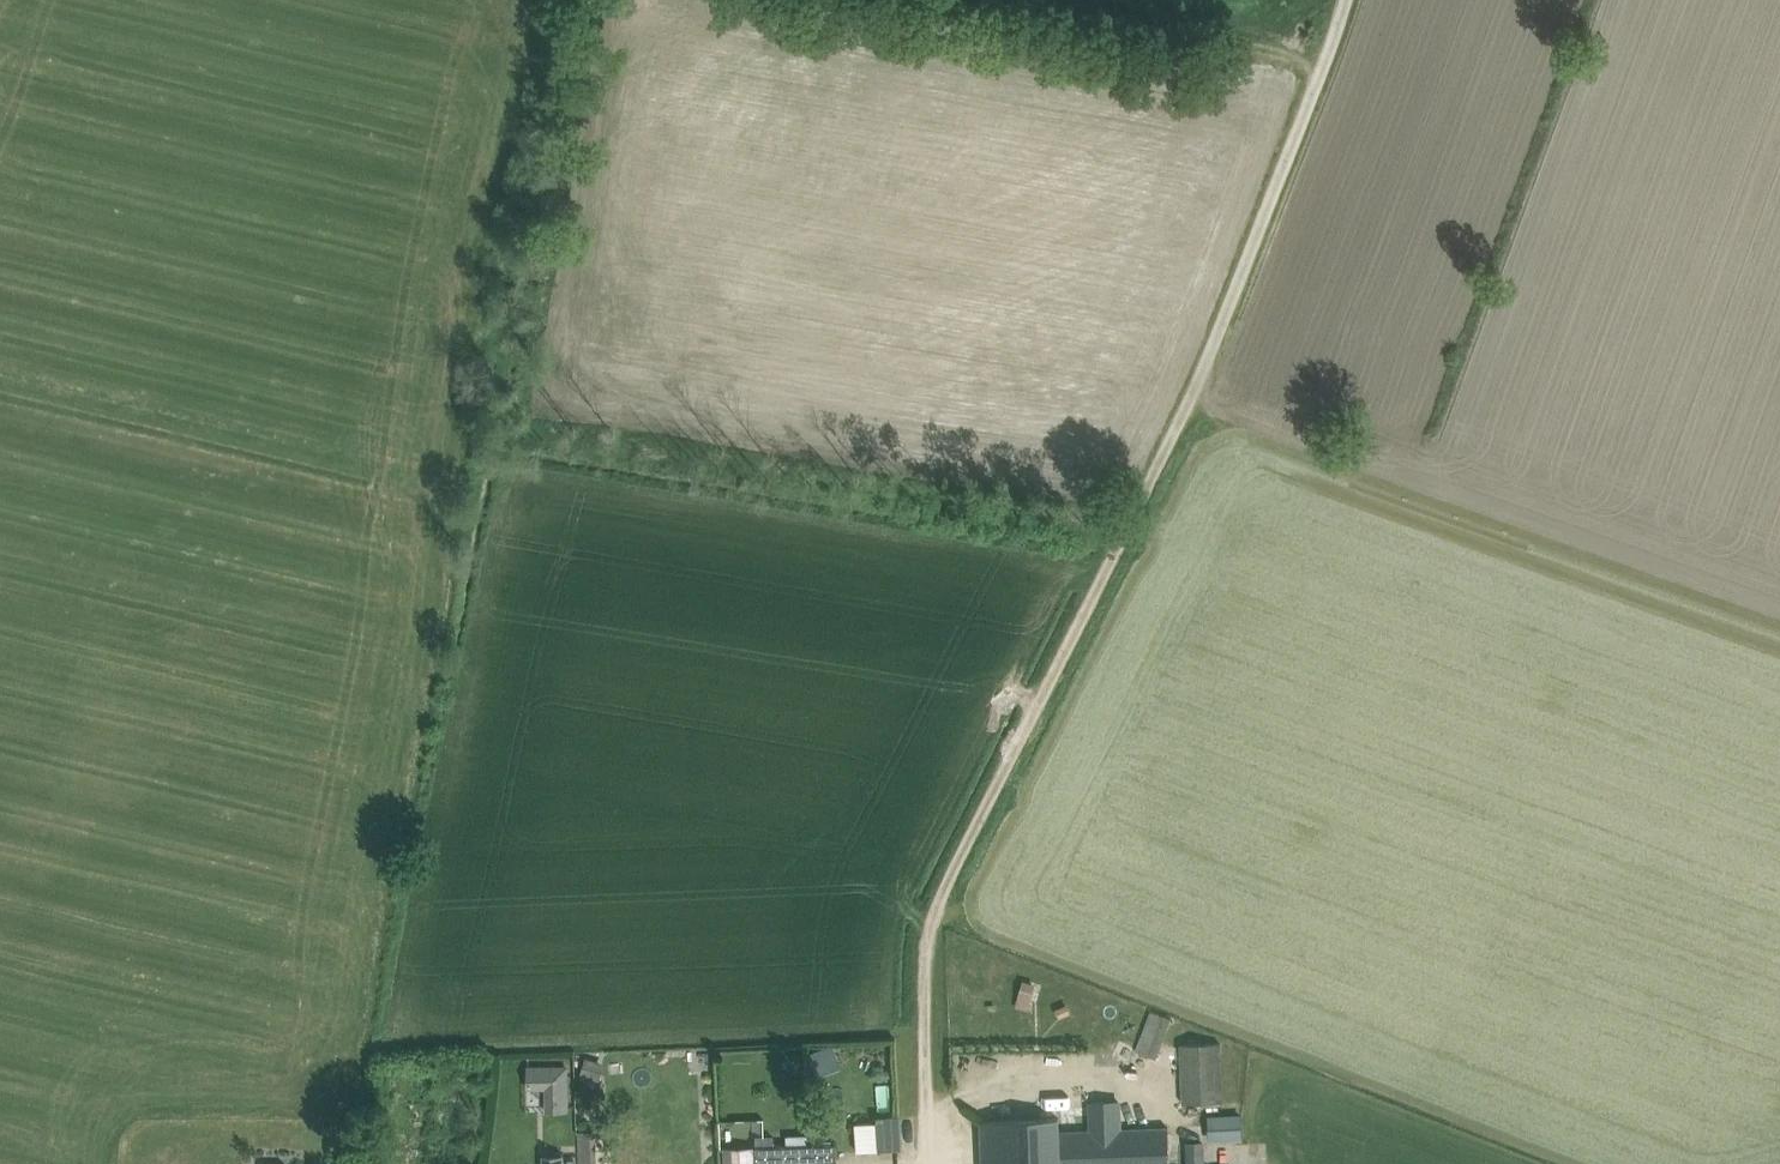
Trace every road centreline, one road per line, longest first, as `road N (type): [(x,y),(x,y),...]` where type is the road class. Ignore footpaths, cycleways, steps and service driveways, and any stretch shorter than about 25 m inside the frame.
road 1 (track): [(1349,0),(1218,339),(1146,498),(937,909),(928,960),(927,1163)]

